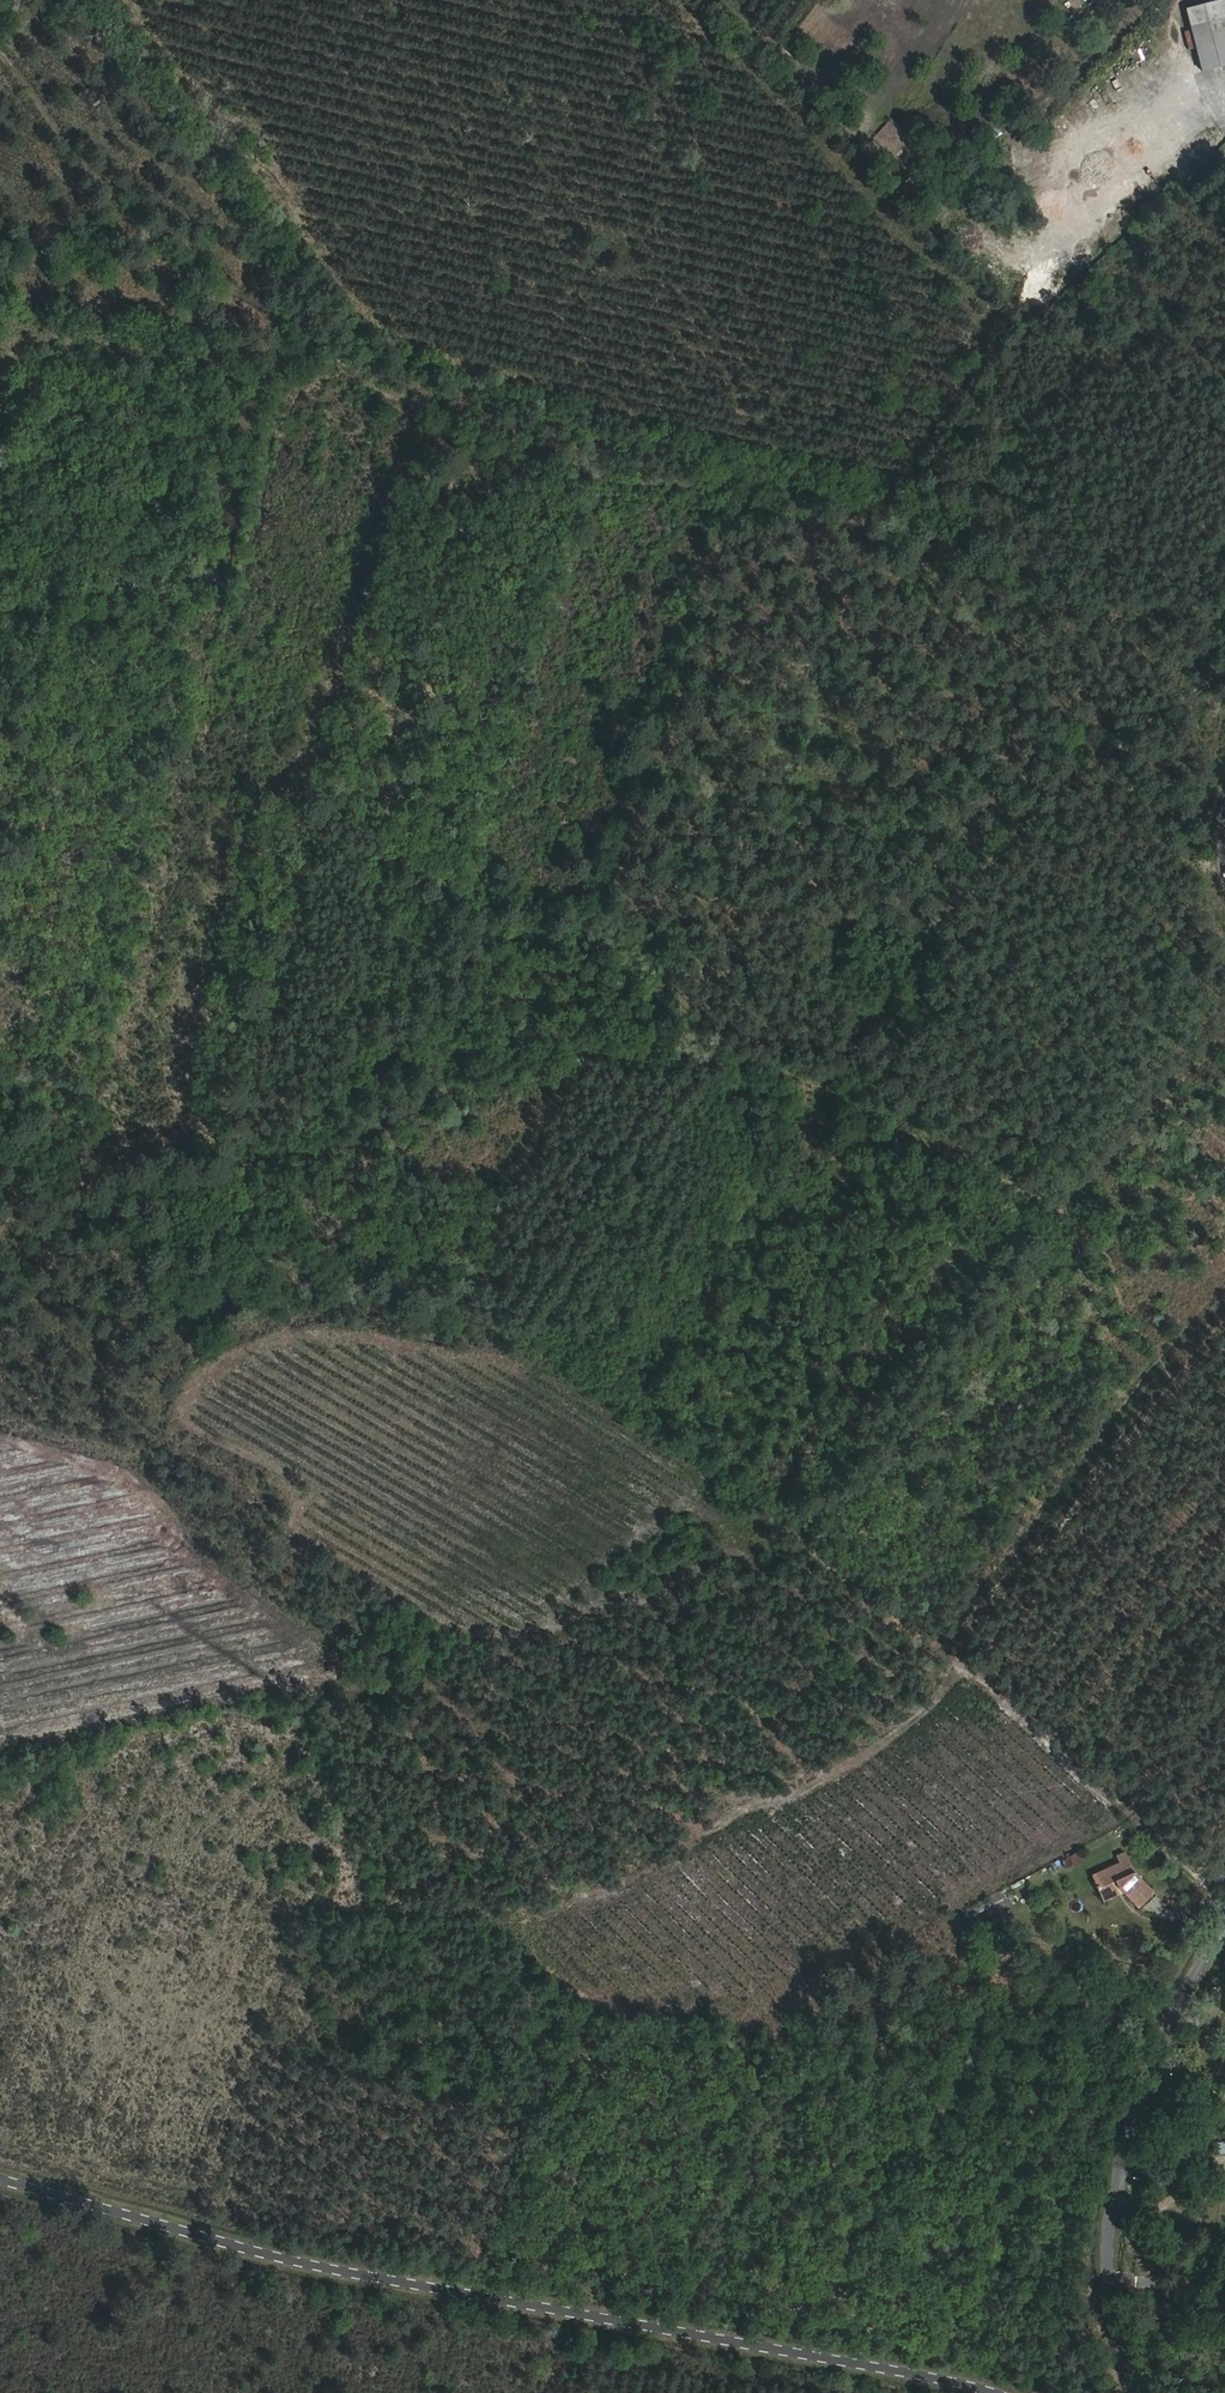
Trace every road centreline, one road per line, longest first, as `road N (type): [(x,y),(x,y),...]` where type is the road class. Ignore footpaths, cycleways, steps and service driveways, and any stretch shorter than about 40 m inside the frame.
road 1 (track): [(0,40),(45,104),(181,242),(350,369),(590,466),(679,487),(768,480),(893,521),(1224,865)]
road 2 (track): [(0,1175),(158,1213),(364,1155),(550,1058),(669,1051),(815,1077),(859,1064),(941,920),(1035,815),(1108,750),(1224,674)]
road 3 (track): [(225,1194),(430,1251),(690,1458),(761,1494),(819,1507),(853,1587),(915,1623),(1203,1864),(1219,1927)]
road 4 (tertiary): [(990,2392),(296,2261),(0,2176)]
road 5 (residential): [(1112,2392),(1094,2266),(1121,2163),(1224,1917)]

